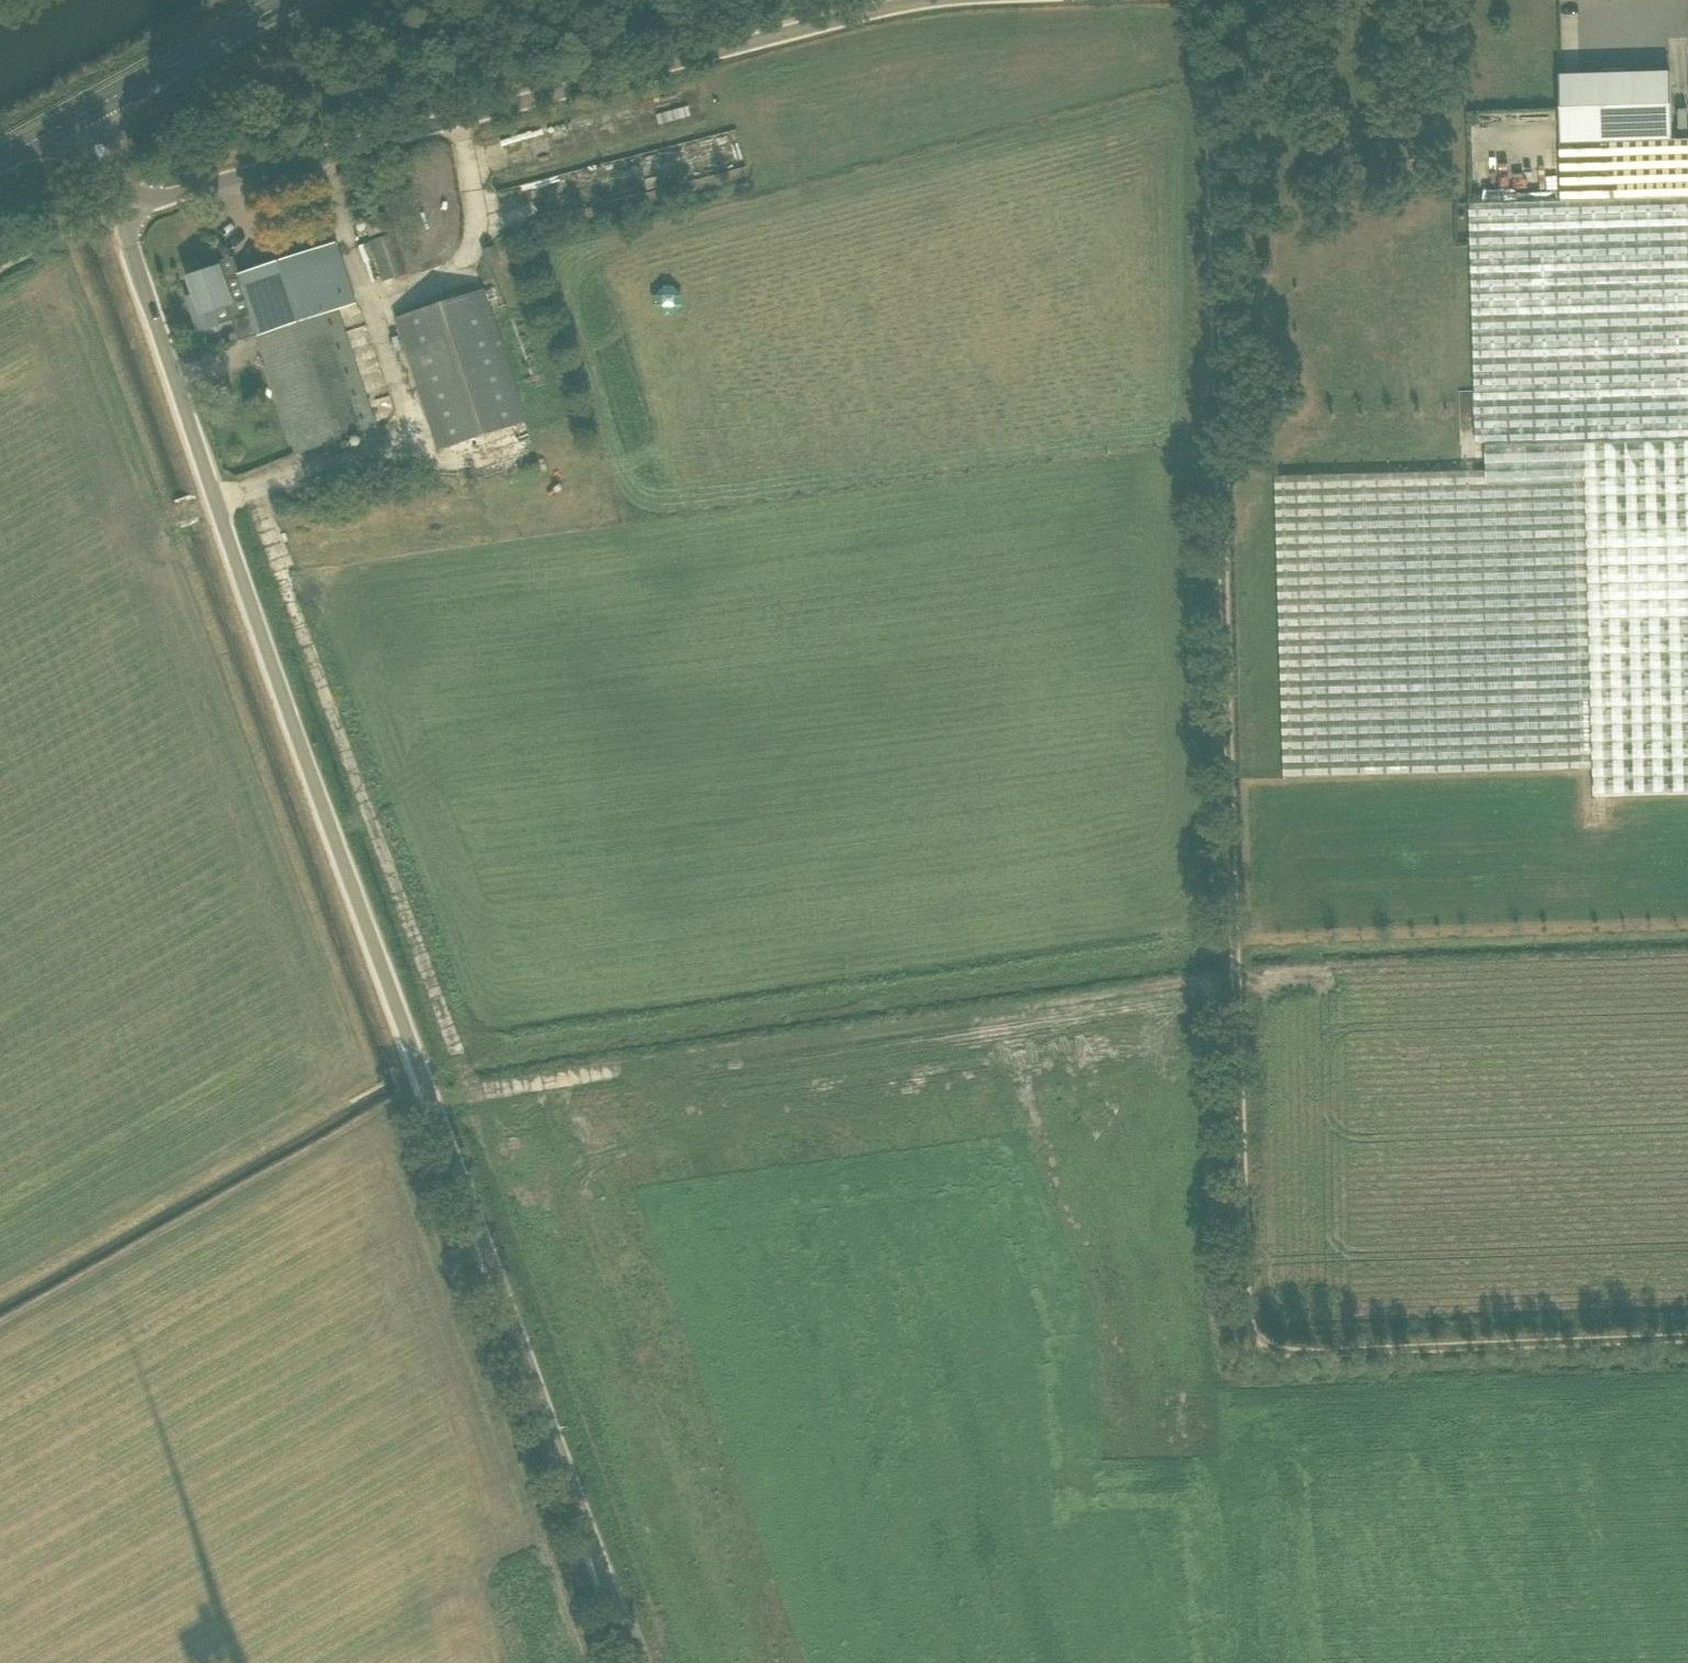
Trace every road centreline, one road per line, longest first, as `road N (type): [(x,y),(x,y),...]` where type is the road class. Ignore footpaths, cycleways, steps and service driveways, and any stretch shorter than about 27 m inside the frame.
road 1 (track): [(1687,1340),(1257,1356),(1231,487),(1206,0)]
road 2 (unclassified): [(643,1662),(117,199)]
road 3 (unclassified): [(117,199),(181,193),(827,17),(916,0)]
road 4 (primary): [(72,120),(292,0)]

